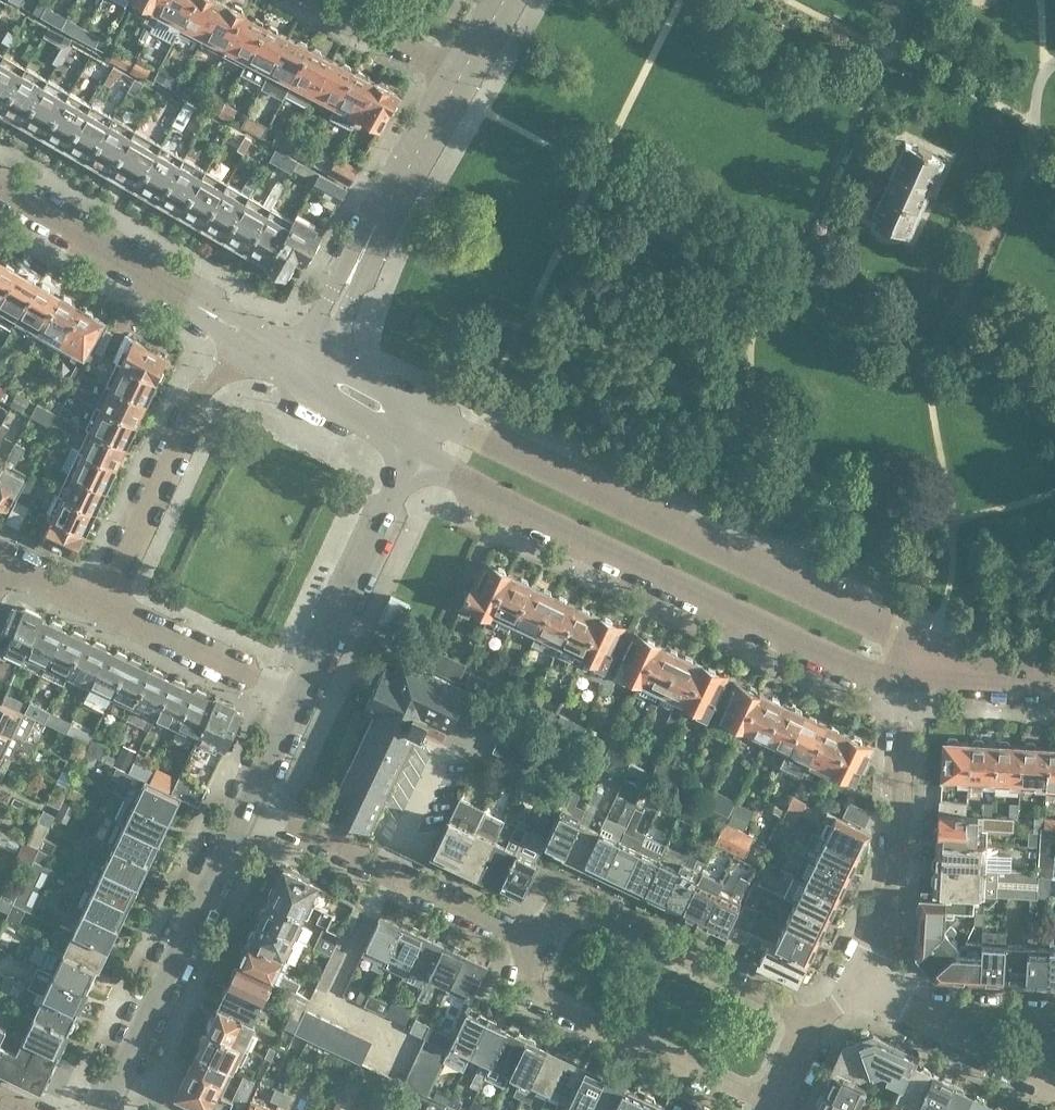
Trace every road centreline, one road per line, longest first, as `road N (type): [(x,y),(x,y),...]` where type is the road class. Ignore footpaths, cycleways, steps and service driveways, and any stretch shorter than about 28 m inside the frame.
road 1 (tertiary): [(413,455),(869,673),(918,664)]
road 2 (tertiary): [(918,664),(884,629),(430,418)]
road 3 (residential): [(871,985),(887,922),(899,709),(918,664)]
road 4 (residential): [(815,1027),(569,909),(537,950)]
road 5 (tertiary): [(308,361),(460,74)]
road 6 (tertiary): [(247,808),(109,1100)]
road 7 (residential): [(537,950),(247,808)]
road 8 (residential): [(779,1108),(526,992),(537,950)]
road 9 (residential): [(261,340),(195,400),(104,603)]
road 10 (residential): [(261,340),(0,189)]
road 11 (tertiary): [(300,697),(413,455)]
road 12 (residential): [(104,603),(300,697)]
road 13 (residential): [(1054,1084),(895,1005)]
road 14 (residential): [(315,0),(460,74)]
road 15 (residential): [(895,1005),(1054,1014)]
road 16 (tertiary): [(308,361),(330,401),(413,455)]
road 17 (tertiary): [(1054,680),(918,664)]
road 18 (tertiary): [(430,418),(308,361)]
road 19 (tertiary): [(300,697),(247,808)]

